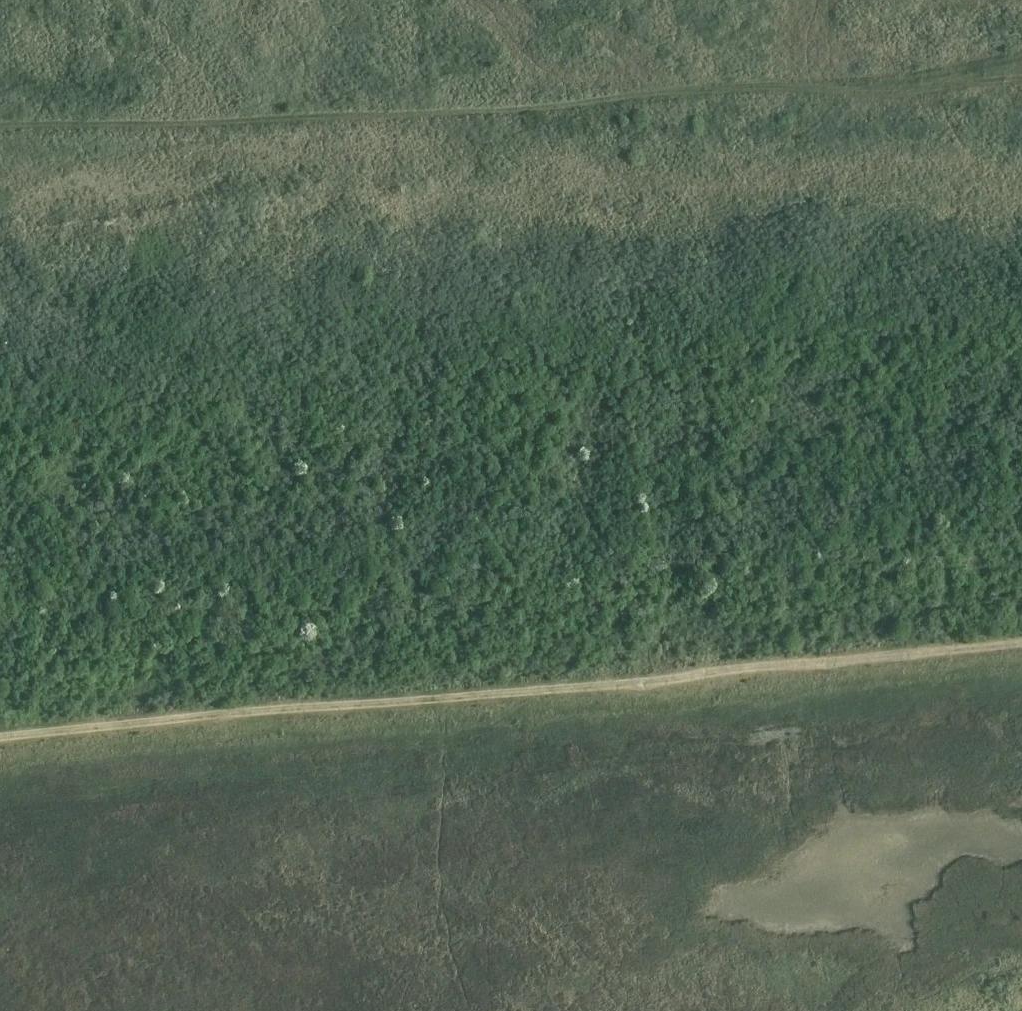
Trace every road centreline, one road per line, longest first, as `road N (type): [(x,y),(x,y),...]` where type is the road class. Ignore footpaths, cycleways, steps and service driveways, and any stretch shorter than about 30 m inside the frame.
road 1 (track): [(0,744),(1021,642)]
road 2 (track): [(1021,72),(506,112),(0,128)]

